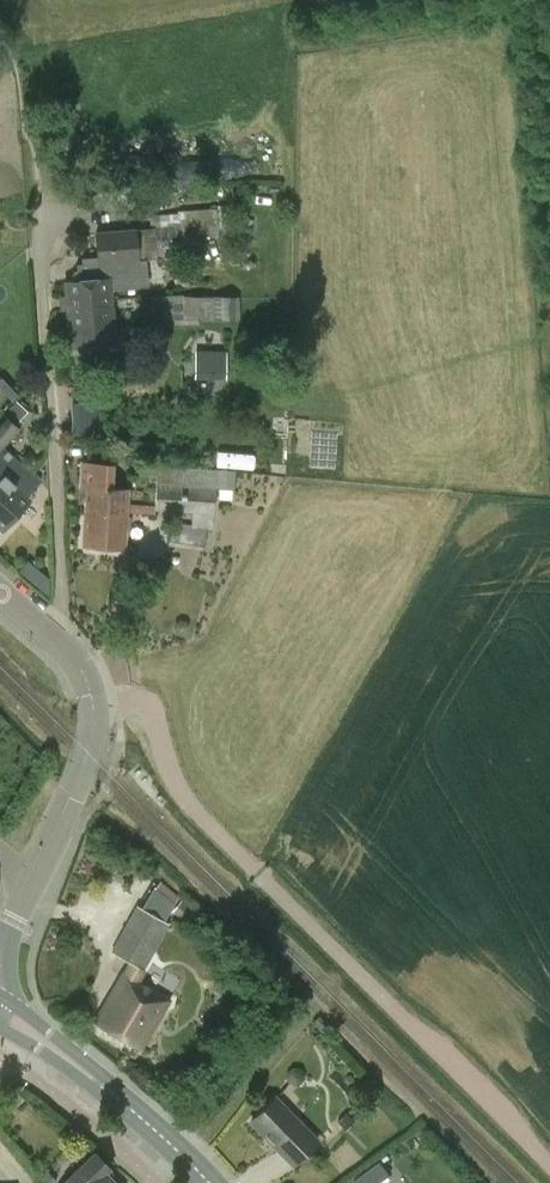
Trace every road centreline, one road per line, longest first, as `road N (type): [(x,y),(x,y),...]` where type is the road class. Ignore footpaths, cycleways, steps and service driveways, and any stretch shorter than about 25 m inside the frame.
road 1 (residential): [(28,895),(87,758),(94,707),(77,662),(0,592)]
road 2 (secondary): [(208,1182),(142,1117),(32,1033)]

